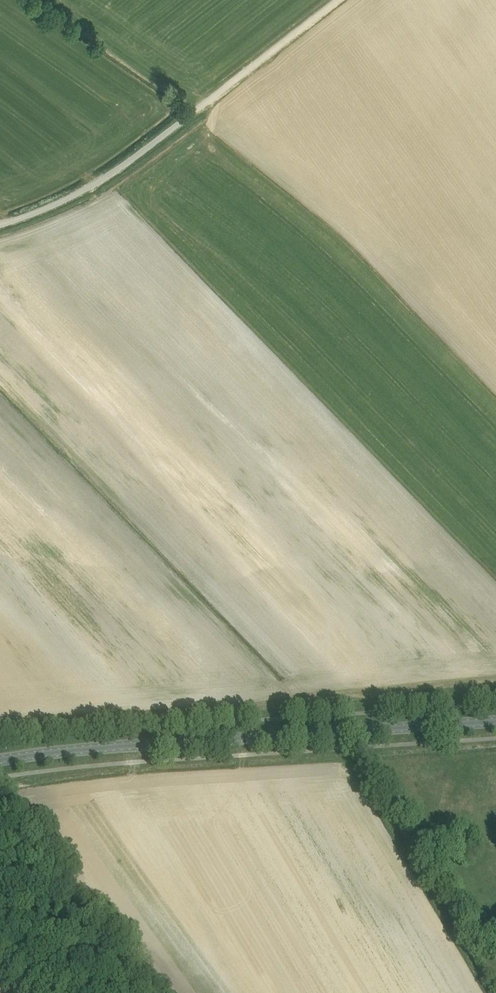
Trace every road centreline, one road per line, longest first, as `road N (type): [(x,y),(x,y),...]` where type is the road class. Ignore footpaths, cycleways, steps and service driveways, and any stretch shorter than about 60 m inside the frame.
road 1 (secondary): [(0,760),(495,722)]
road 2 (unclassified): [(0,223),(114,175),(337,0)]

